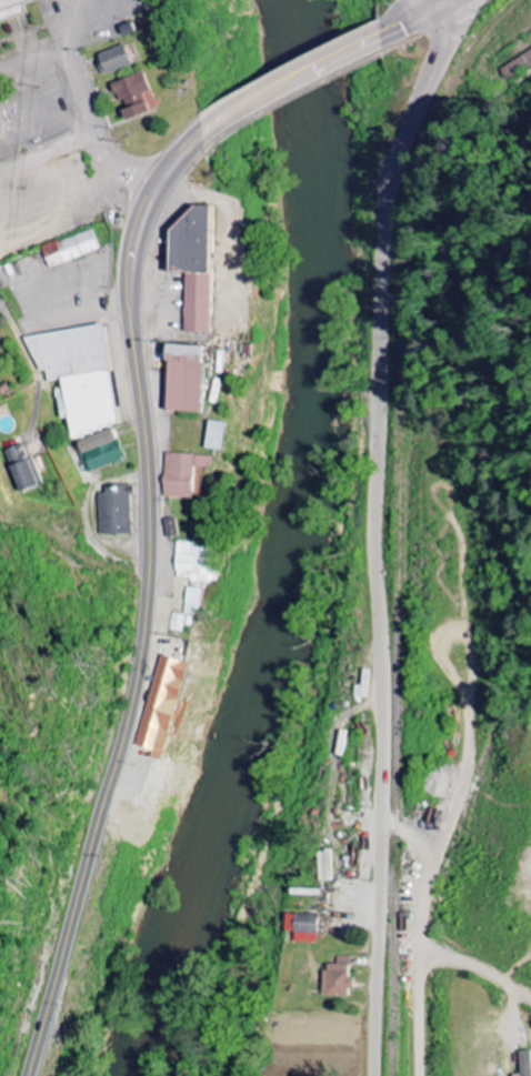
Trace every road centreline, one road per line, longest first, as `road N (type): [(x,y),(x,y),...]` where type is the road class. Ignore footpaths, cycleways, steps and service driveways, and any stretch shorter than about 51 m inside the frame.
road 1 (tertiary): [(375,1075),(385,761),(378,547),(385,255),(398,168),(449,43),(444,2)]
road 2 (secondary): [(216,123),(159,185),(134,247),(130,310),(149,516),(142,634),(120,752),(31,1075)]
road 3 (residential): [(0,246),(96,391),(143,420)]
road 4 (secondary): [(388,31),(216,123)]

